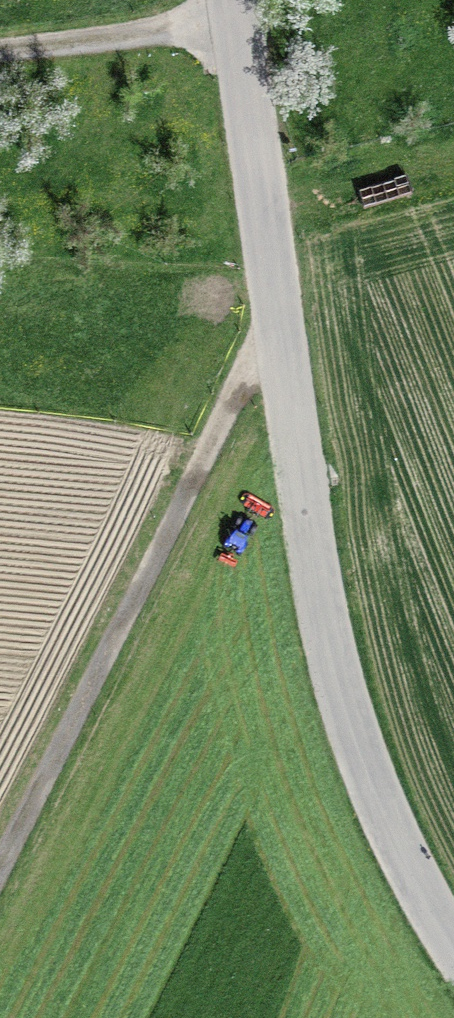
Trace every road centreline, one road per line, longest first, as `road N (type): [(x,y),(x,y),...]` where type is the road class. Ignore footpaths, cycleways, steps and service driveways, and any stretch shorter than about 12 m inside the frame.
road 1 (unclassified): [(453,942),(388,819),(327,624),(231,0)]
road 2 (track): [(276,329),(0,878)]
road 3 (track): [(234,22),(0,56)]

